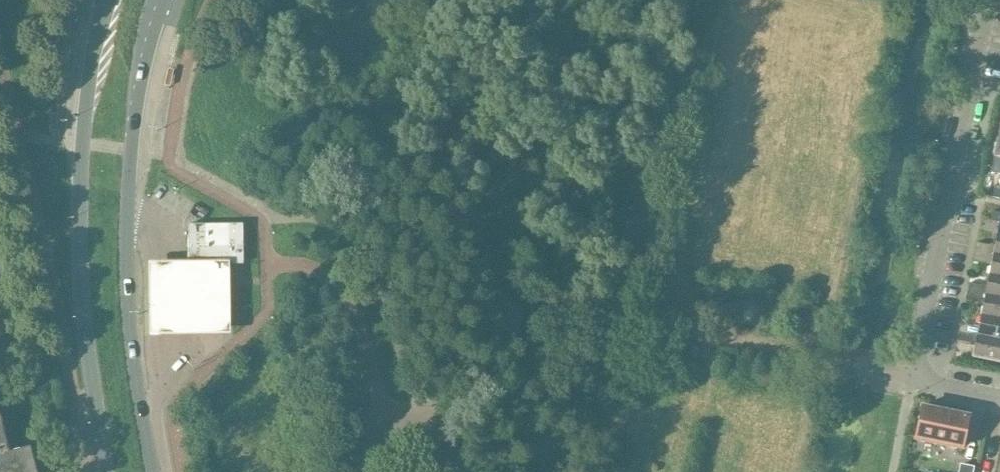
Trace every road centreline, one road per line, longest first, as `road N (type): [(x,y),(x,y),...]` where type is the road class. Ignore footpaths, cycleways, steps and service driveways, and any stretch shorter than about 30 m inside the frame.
road 1 (secondary): [(154,471),(131,337),(126,222),(132,120),(159,0)]
road 2 (secondary): [(105,0),(85,103),(79,212),(105,471)]
road 3 (residential): [(999,398),(923,383),(916,357),(986,0)]

